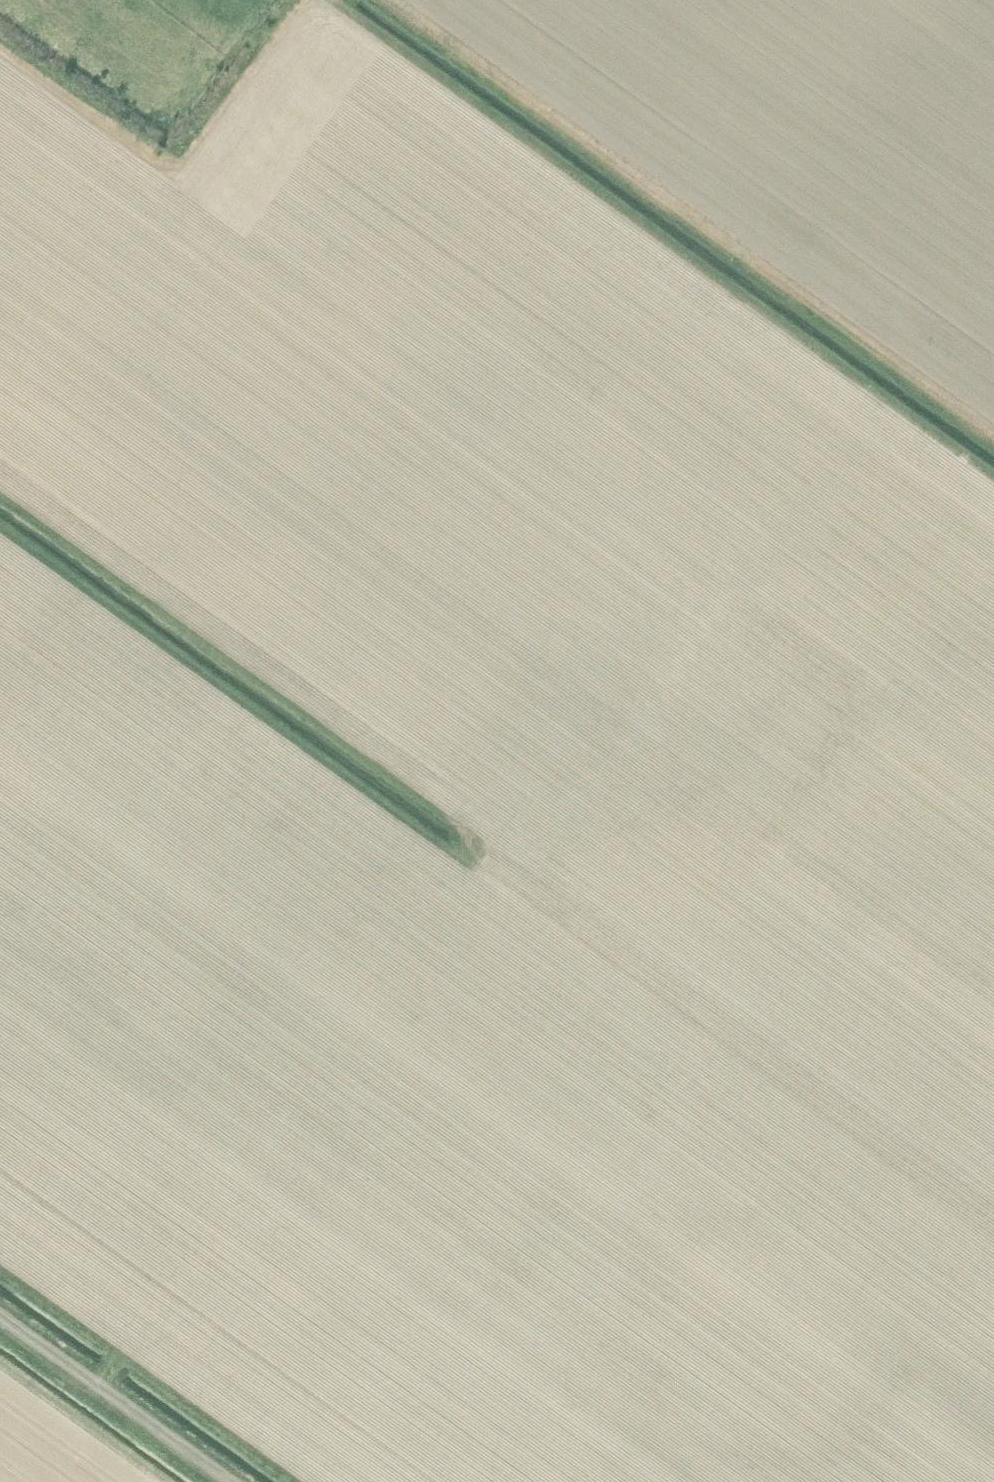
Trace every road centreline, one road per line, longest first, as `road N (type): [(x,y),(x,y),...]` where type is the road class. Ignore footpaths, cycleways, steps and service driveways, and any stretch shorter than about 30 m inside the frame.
road 1 (track): [(228,1481),(0,1318)]

